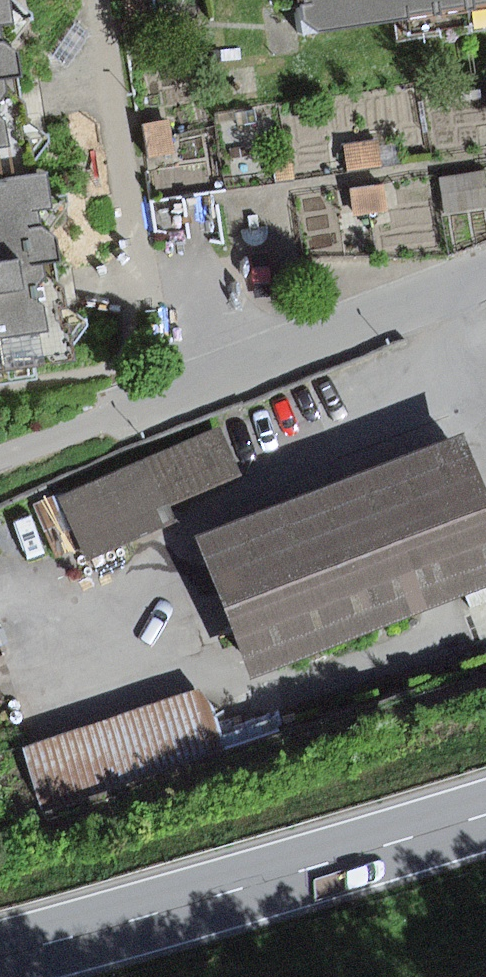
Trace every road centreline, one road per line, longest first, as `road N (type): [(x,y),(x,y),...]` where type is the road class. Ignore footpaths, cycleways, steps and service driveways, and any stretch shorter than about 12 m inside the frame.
road 1 (primary): [(0,956),(485,816)]
road 2 (residential): [(105,418),(485,274)]

